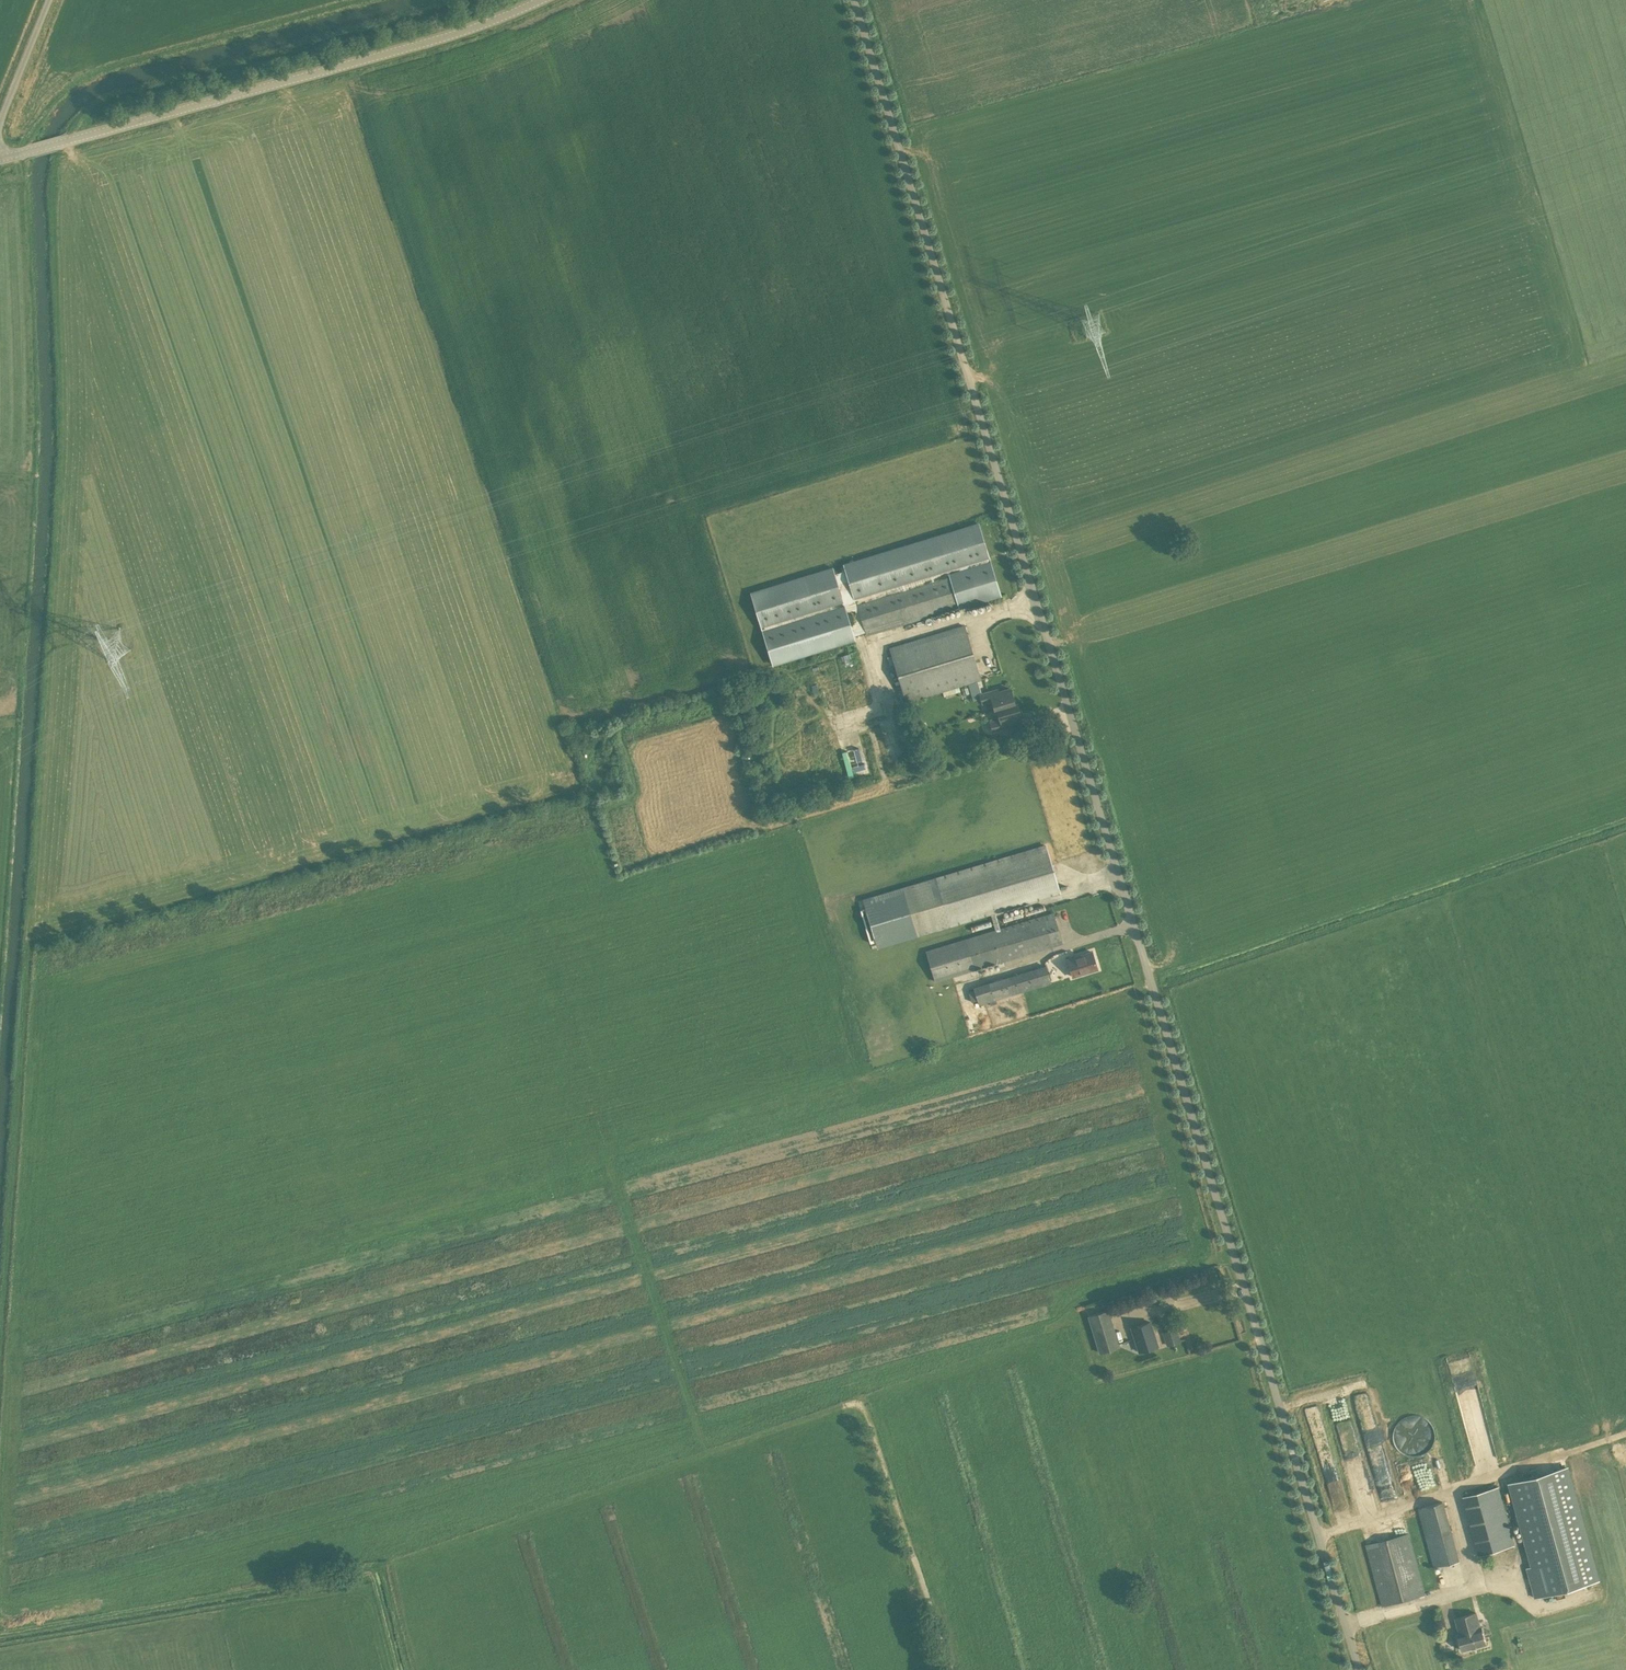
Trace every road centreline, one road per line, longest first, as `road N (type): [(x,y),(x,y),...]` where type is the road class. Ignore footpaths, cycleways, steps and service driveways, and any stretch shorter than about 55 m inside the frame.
road 1 (unclassified): [(1359,1669),(853,0)]
road 2 (unclassified): [(0,157),(420,46),(537,0)]

